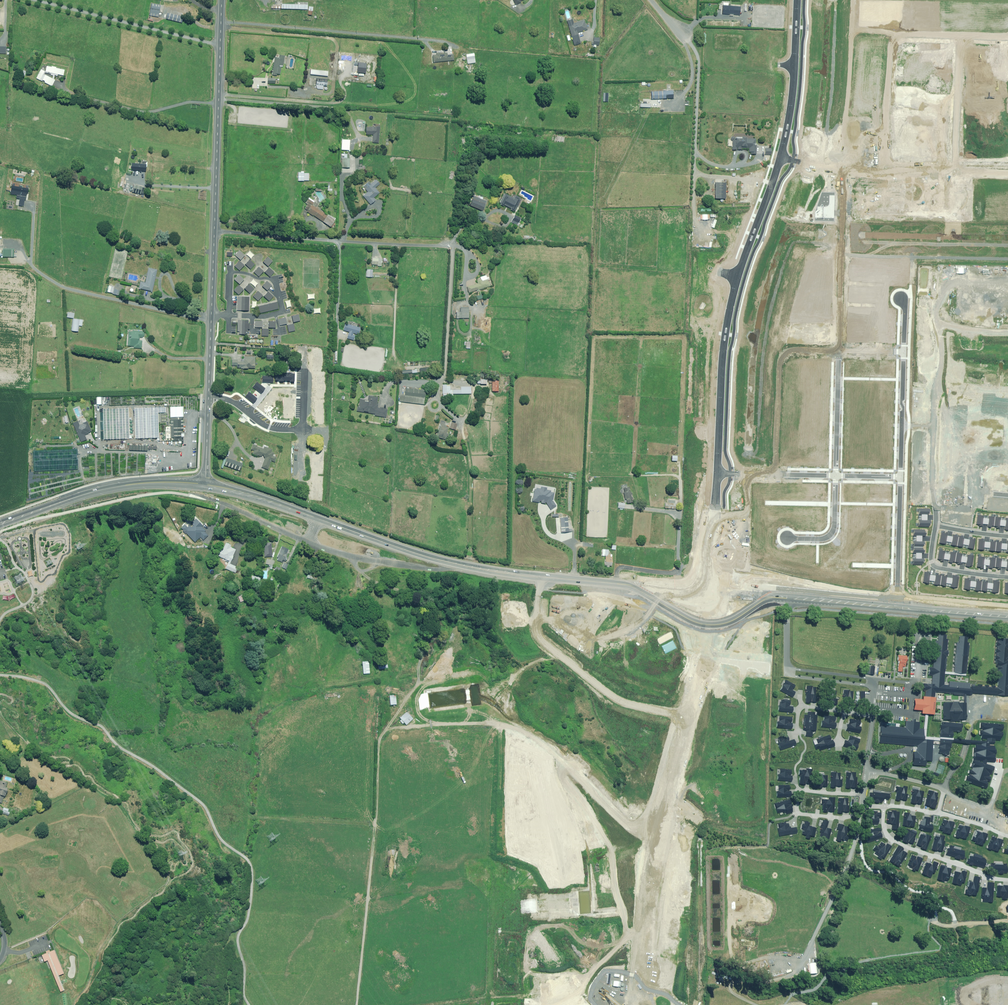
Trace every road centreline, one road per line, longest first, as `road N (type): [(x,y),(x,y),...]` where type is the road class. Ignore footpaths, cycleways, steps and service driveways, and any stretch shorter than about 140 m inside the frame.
road 1 (secondary): [(693,592),(452,563),(205,486)]
road 2 (track): [(357,1004),(378,741),(387,729),(498,722),(497,697),(510,680),(547,661)]
road 3 (tertiary): [(212,315),(222,0)]
road 4 (residential): [(200,496),(343,554),(438,570)]
road 5 (unknown): [(938,269),(935,511)]
road 6 (secondary): [(205,486),(109,488),(0,524)]
road 7 (residential): [(718,473),(724,341),(738,277)]
road 8 (residential): [(842,167),(839,349)]
road 9 (residential): [(839,349),(796,347),(780,356),(775,474)]
road 10 (tertiary): [(205,486),(212,315)]
road 11 (residential): [(1007,172),(842,167)]
road 12 (residential): [(780,158),(793,102),(797,0)]
road 13 (residential): [(1007,877),(893,838),(886,804)]
road 14 (residential): [(900,607),(901,477)]
road 15 (residential): [(276,314),(283,312),(274,281),(230,272),(229,315)]
road 16 (residential): [(874,714),(873,768),(944,786)]
road 17 (residential): [(904,350),(901,477)]
road 18 (residential): [(738,277),(780,158)]
road 19 (residential): [(839,349),(836,475)]
road 20 (track): [(543,994),(421,1004)]

